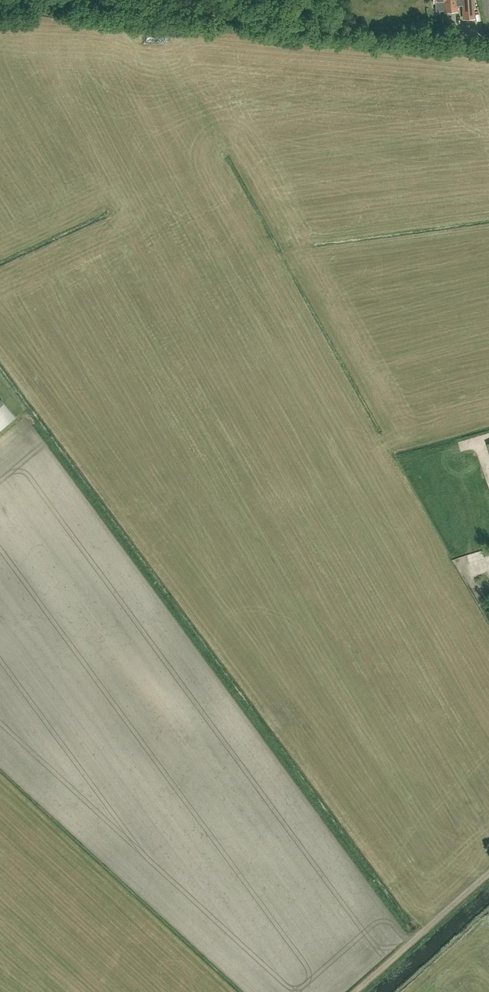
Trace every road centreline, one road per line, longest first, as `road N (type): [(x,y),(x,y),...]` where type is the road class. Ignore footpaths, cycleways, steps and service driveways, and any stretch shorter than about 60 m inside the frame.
road 1 (track): [(64,0),(488,40)]
road 2 (track): [(488,872),(355,991)]

